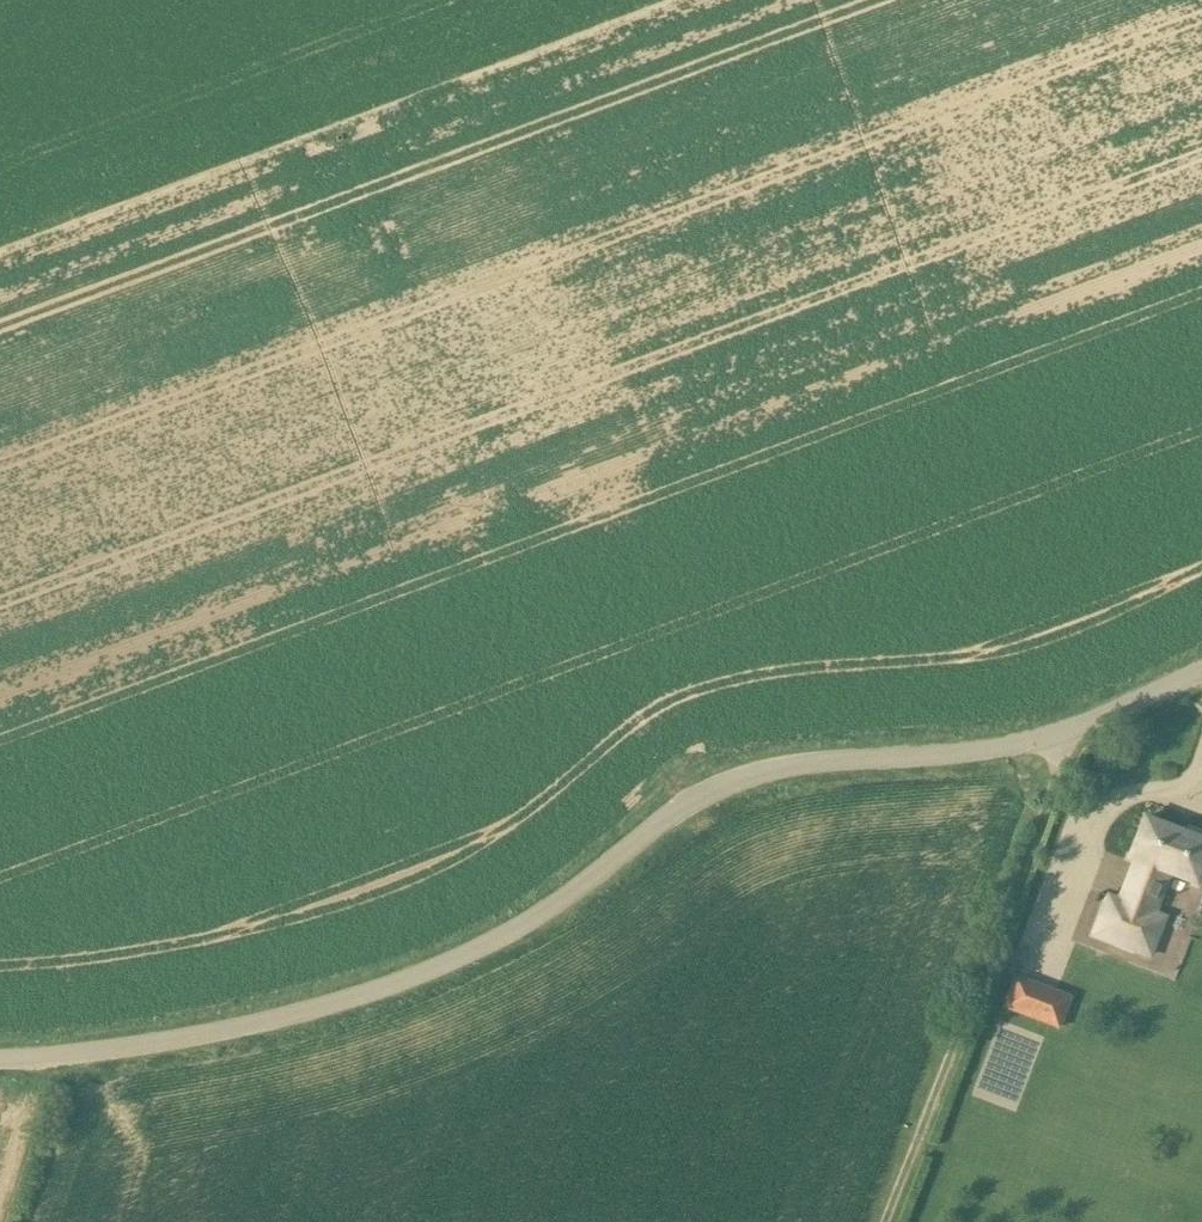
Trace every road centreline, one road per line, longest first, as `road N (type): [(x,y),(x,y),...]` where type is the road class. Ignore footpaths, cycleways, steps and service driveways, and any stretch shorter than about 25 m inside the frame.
road 1 (tertiary): [(0,1056),(177,1040),(401,987),(542,910),(693,800),(779,764),(1011,746),(1054,736),(1201,668)]

